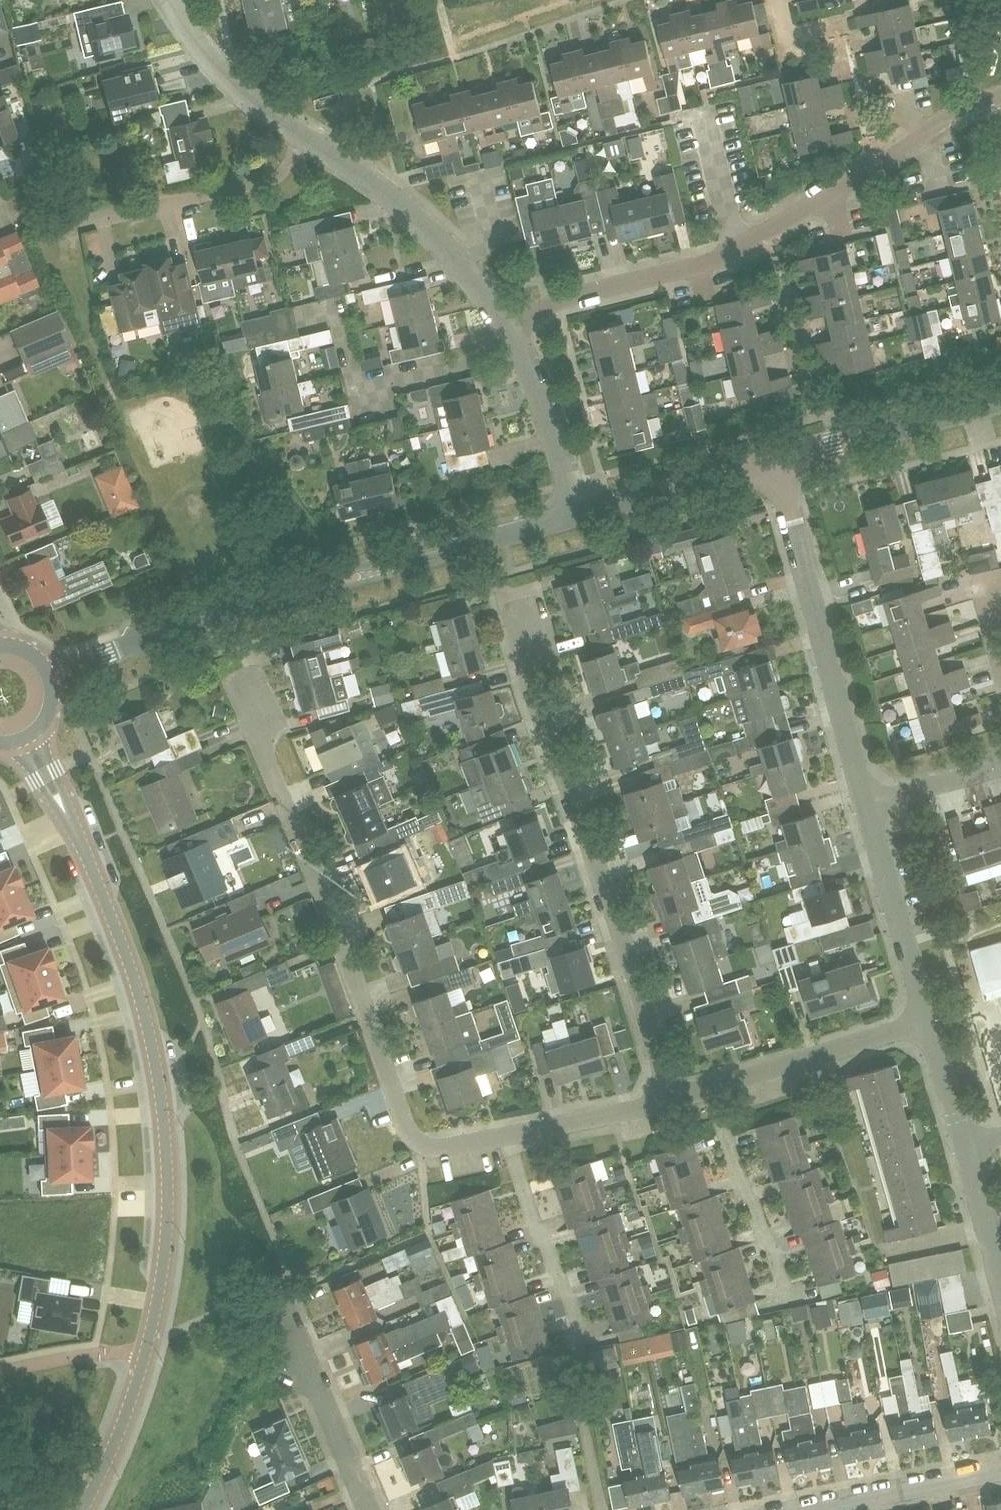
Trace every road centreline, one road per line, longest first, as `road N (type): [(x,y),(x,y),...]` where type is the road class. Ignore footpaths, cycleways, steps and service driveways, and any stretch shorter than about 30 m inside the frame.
road 1 (tertiary): [(31,737),(139,993),(161,1099),(165,1230),(156,1312),(105,1467),(80,1509)]
road 2 (residential): [(249,685),(269,759),(407,1129),(422,1144),(442,1148),(510,1134)]
road 3 (tertiary): [(52,678),(201,619),(580,514)]
road 4 (residential): [(672,1099),(533,690),(520,611)]
road 5 (residential): [(508,326),(566,301),(711,262),(875,163)]
road 6 (residential): [(866,804),(775,459)]
road 7 (residential): [(508,326),(460,264),(380,189),(306,138)]
road 8 (tertiary): [(775,459),(1000,401)]
road 9 (residential): [(875,163),(846,40),(829,27),(787,36),(778,0)]
road 10 (residential): [(928,1023),(866,804)]
road 11 (residential): [(711,1088),(928,1023)]
road 12 (residential): [(103,217),(243,187),(284,164),(306,138)]
road 13 (tertiary): [(580,514),(775,459)]
road 14 (residential): [(577,1324),(510,1134)]
road 15 (residential): [(580,514),(508,326)]
road 16 (residential): [(803,1509),(1000,1469)]
road 17 (residential): [(306,138),(223,80),(168,0)]
road 18 (residential): [(778,1270),(711,1088)]
road 19 (residential): [(369,1509),(298,1343)]
road 20 (residential): [(510,1134),(672,1099)]
road 21 (residential): [(1000,1290),(964,1144)]
road 22 (residential): [(875,163),(970,103),(1000,95)]
road 23 (residential): [(866,804),(1000,765)]
road 24 (residential): [(964,1144),(928,1023)]

